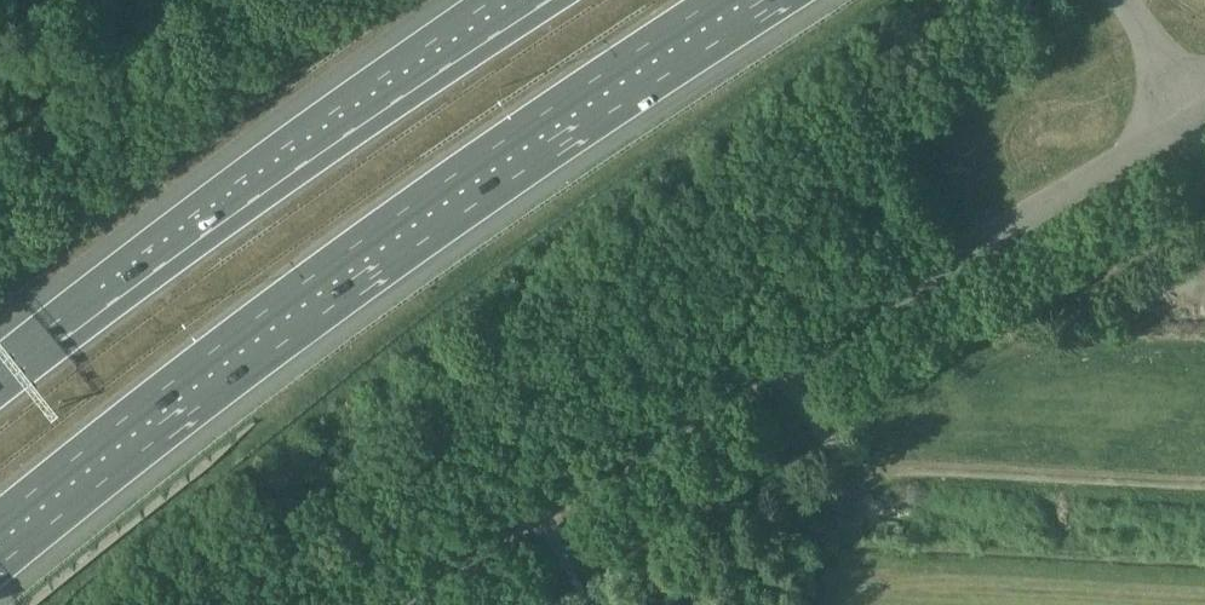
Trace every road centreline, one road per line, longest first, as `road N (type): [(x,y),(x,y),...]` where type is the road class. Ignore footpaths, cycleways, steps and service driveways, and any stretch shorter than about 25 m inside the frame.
road 1 (unclassified): [(382,604),(1189,112)]
road 2 (motorway): [(0,528),(307,290),(730,0)]
road 3 (motorway): [(516,0),(0,377)]
road 4 (unclassified): [(1189,112),(1122,0)]

